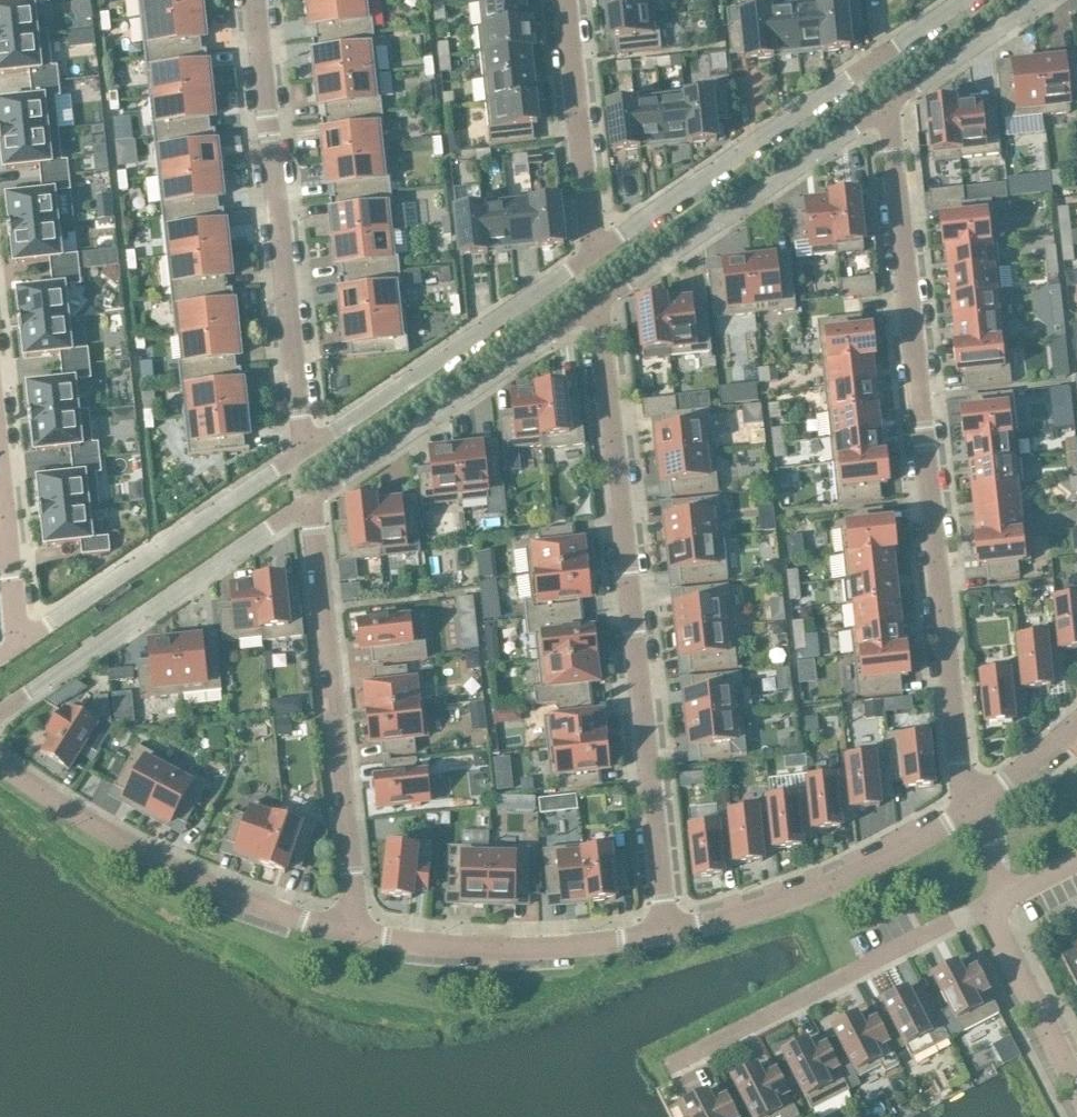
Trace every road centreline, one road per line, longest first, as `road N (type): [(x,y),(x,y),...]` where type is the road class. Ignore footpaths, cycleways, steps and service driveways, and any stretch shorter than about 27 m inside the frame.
road 1 (residential): [(891,103),(956,748),(979,805)]
road 2 (residential): [(667,938),(596,307)]
road 3 (residential): [(252,0),(301,451)]
road 4 (residential): [(961,0),(591,254)]
road 5 (residential): [(308,500),(353,936)]
road 6 (residential): [(0,766),(156,862),(353,936)]
road 7 (residential): [(0,713),(308,500)]
road 8 (residential): [(664,1068),(995,904)]
road 9 (residential): [(596,307),(891,103)]
road 10 (residential): [(591,254),(301,451)]
road 11 (residential): [(308,500),(596,307)]
road 12 (residential): [(667,938),(809,895),(979,805)]
road 13 (residential): [(301,451),(22,639)]
road 14 (residential): [(353,936),(497,951),(667,938)]
road 15 (residential): [(591,254),(563,0)]
road 16 (residential): [(995,904),(995,926),(1076,1086)]
road 17 (residential): [(891,103),(1041,0)]
road 18 (residential): [(0,487),(22,639)]
road 19 (residential): [(979,805),(1076,727)]

